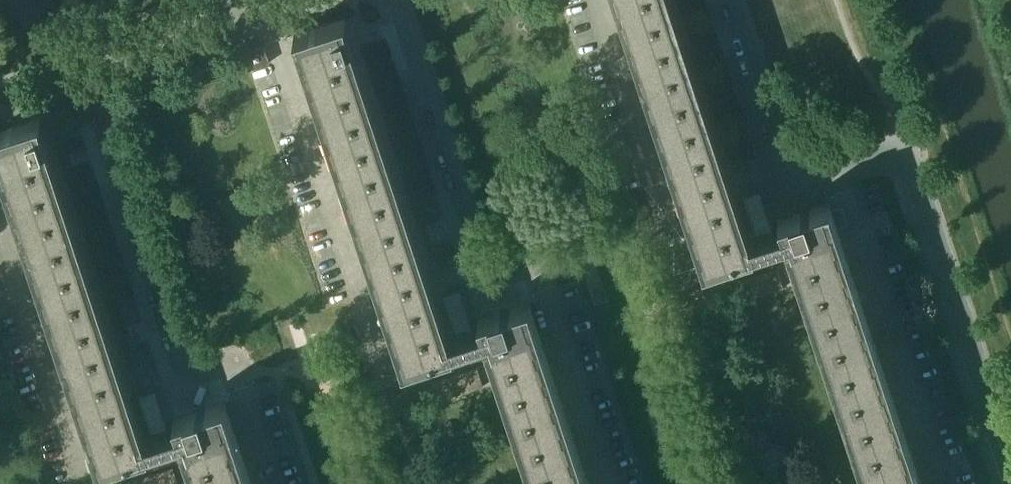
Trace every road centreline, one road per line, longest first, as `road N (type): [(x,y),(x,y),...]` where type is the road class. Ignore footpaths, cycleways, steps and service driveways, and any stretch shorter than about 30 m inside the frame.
road 1 (residential): [(365,483),(320,349),(303,338),(190,367),(179,358),(93,94),(104,64),(243,17)]
road 2 (residential): [(699,483),(623,256),(608,242),(509,270),(485,264),(398,0)]
road 3 (residential): [(1010,472),(904,155),(873,153),(796,172),(778,144),(731,0)]

